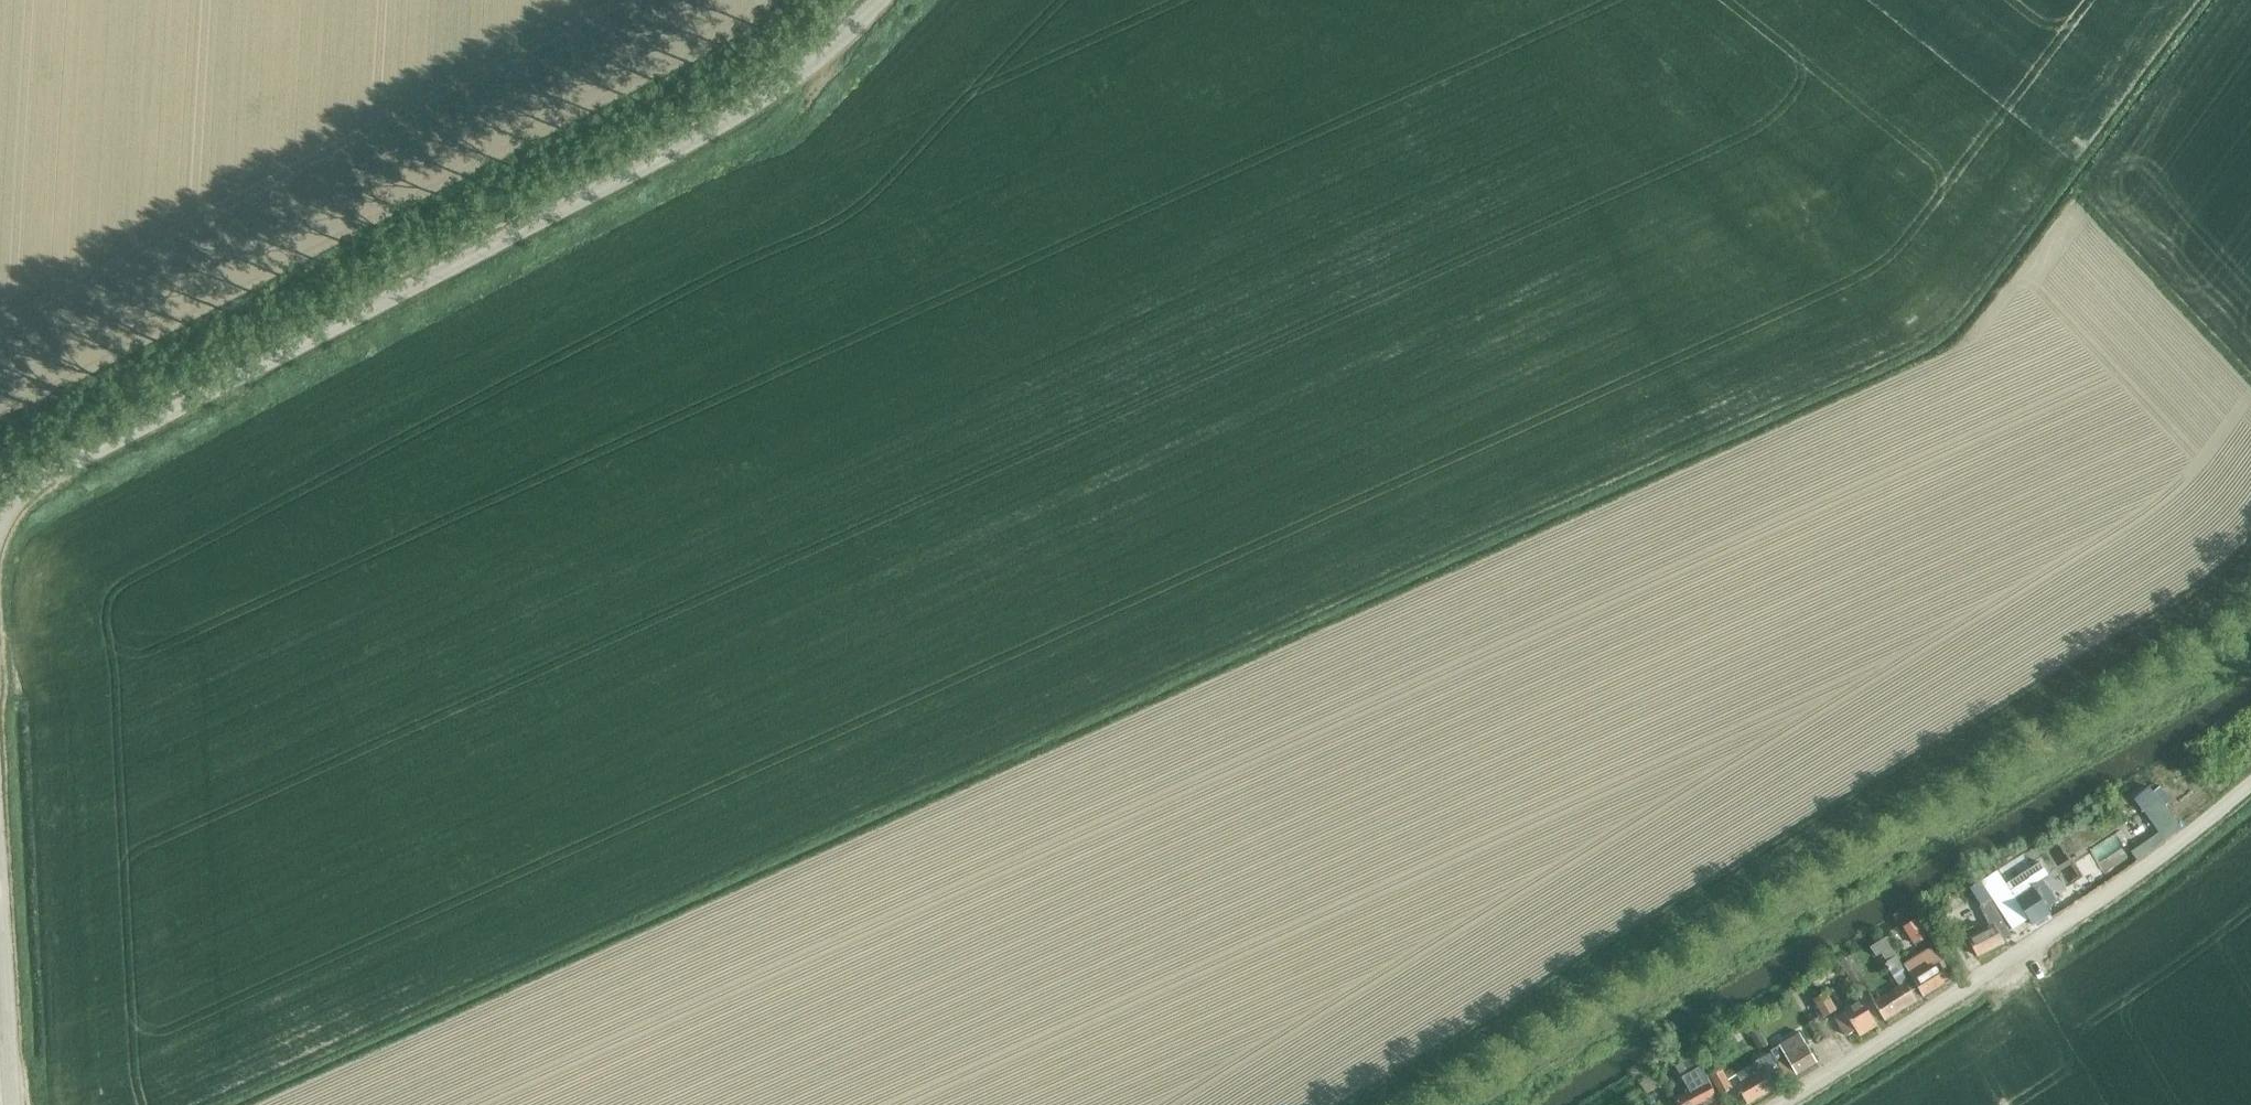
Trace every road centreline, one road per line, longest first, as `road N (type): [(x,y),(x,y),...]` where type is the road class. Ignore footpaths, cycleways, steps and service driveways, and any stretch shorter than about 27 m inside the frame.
road 1 (unclassified): [(0,500),(750,125),(882,0)]
road 2 (unclassified): [(1789,1104),(2084,916),(2250,788)]
road 3 (unclassified): [(12,1104),(0,850)]

